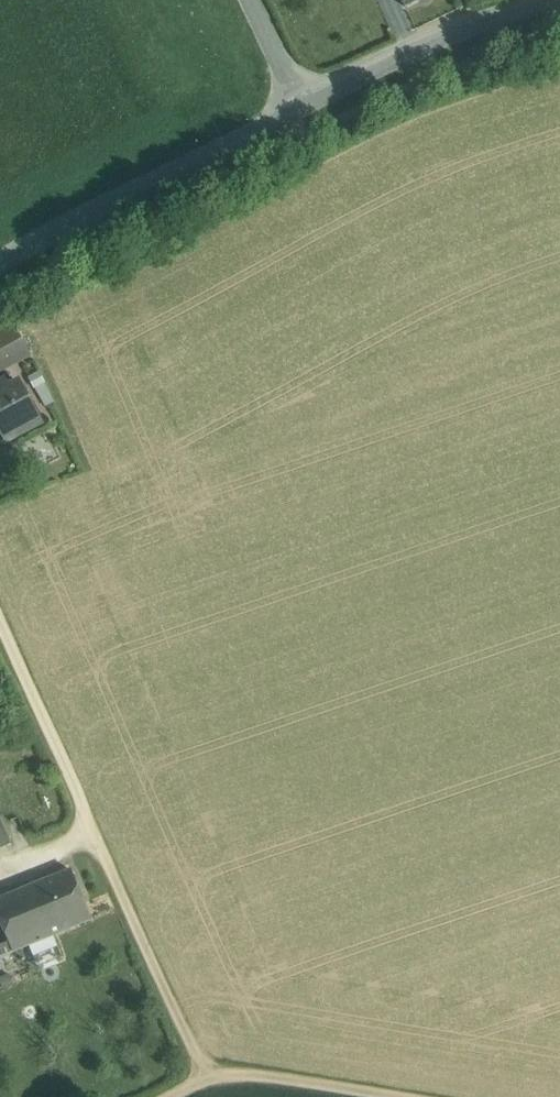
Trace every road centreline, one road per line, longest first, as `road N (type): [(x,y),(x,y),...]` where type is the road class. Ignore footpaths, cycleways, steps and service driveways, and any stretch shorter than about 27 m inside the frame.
road 1 (track): [(0,604),(207,1075)]
road 2 (unclassified): [(0,270),(301,107)]
road 3 (unclassified): [(301,107),(477,28),(559,2)]
road 4 (track): [(207,1075),(351,1096)]

